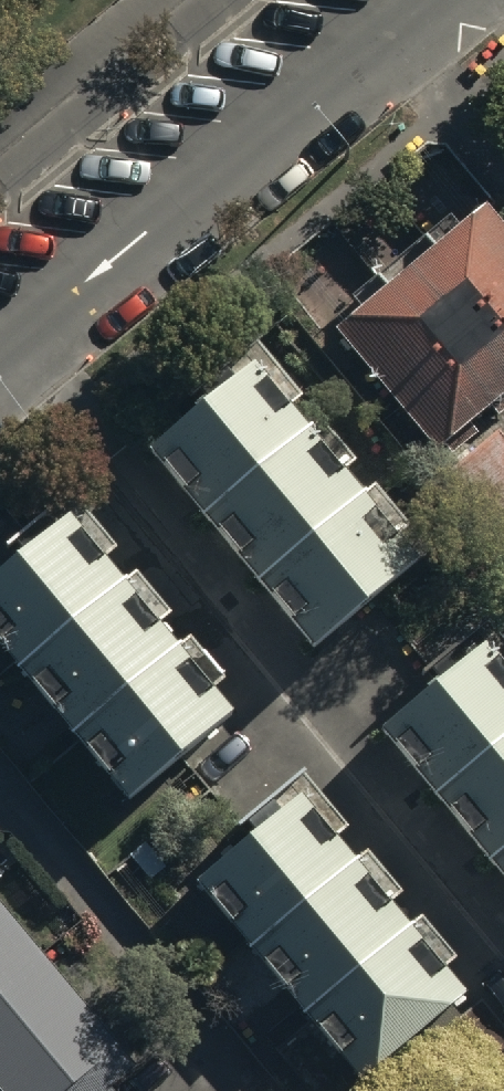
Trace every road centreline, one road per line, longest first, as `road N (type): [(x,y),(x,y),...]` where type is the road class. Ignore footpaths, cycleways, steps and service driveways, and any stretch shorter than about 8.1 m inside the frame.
road 1 (residential): [(421,0),(0,348)]

